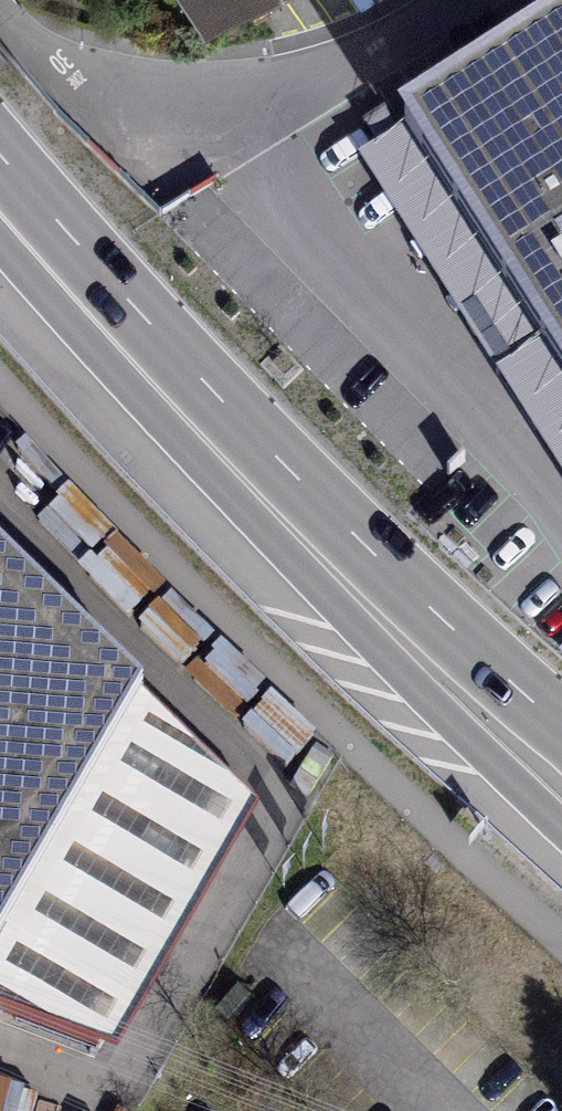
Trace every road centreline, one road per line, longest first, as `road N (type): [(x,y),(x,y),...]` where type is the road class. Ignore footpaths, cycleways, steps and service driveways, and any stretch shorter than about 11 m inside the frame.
road 1 (secondary): [(24,226),(387,661),(561,832)]
road 2 (secondary): [(561,730),(24,226)]
road 3 (residential): [(447,0),(280,100)]

